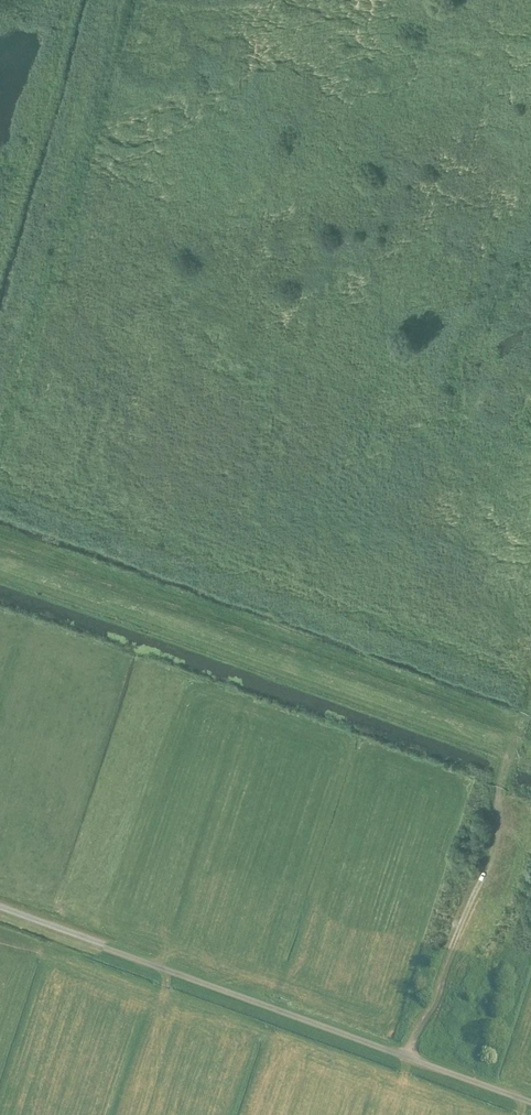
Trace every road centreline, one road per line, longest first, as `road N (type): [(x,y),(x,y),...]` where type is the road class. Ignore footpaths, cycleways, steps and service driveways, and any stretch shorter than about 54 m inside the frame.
road 1 (track): [(0,479),(521,678),(527,703),(486,847),(404,1053)]
road 2 (unclassified): [(530,1098),(0,904)]
road 3 (track): [(130,0),(0,435)]
road 4 (track): [(0,250),(74,0)]
road 5 (track): [(530,258),(455,343),(450,423)]

